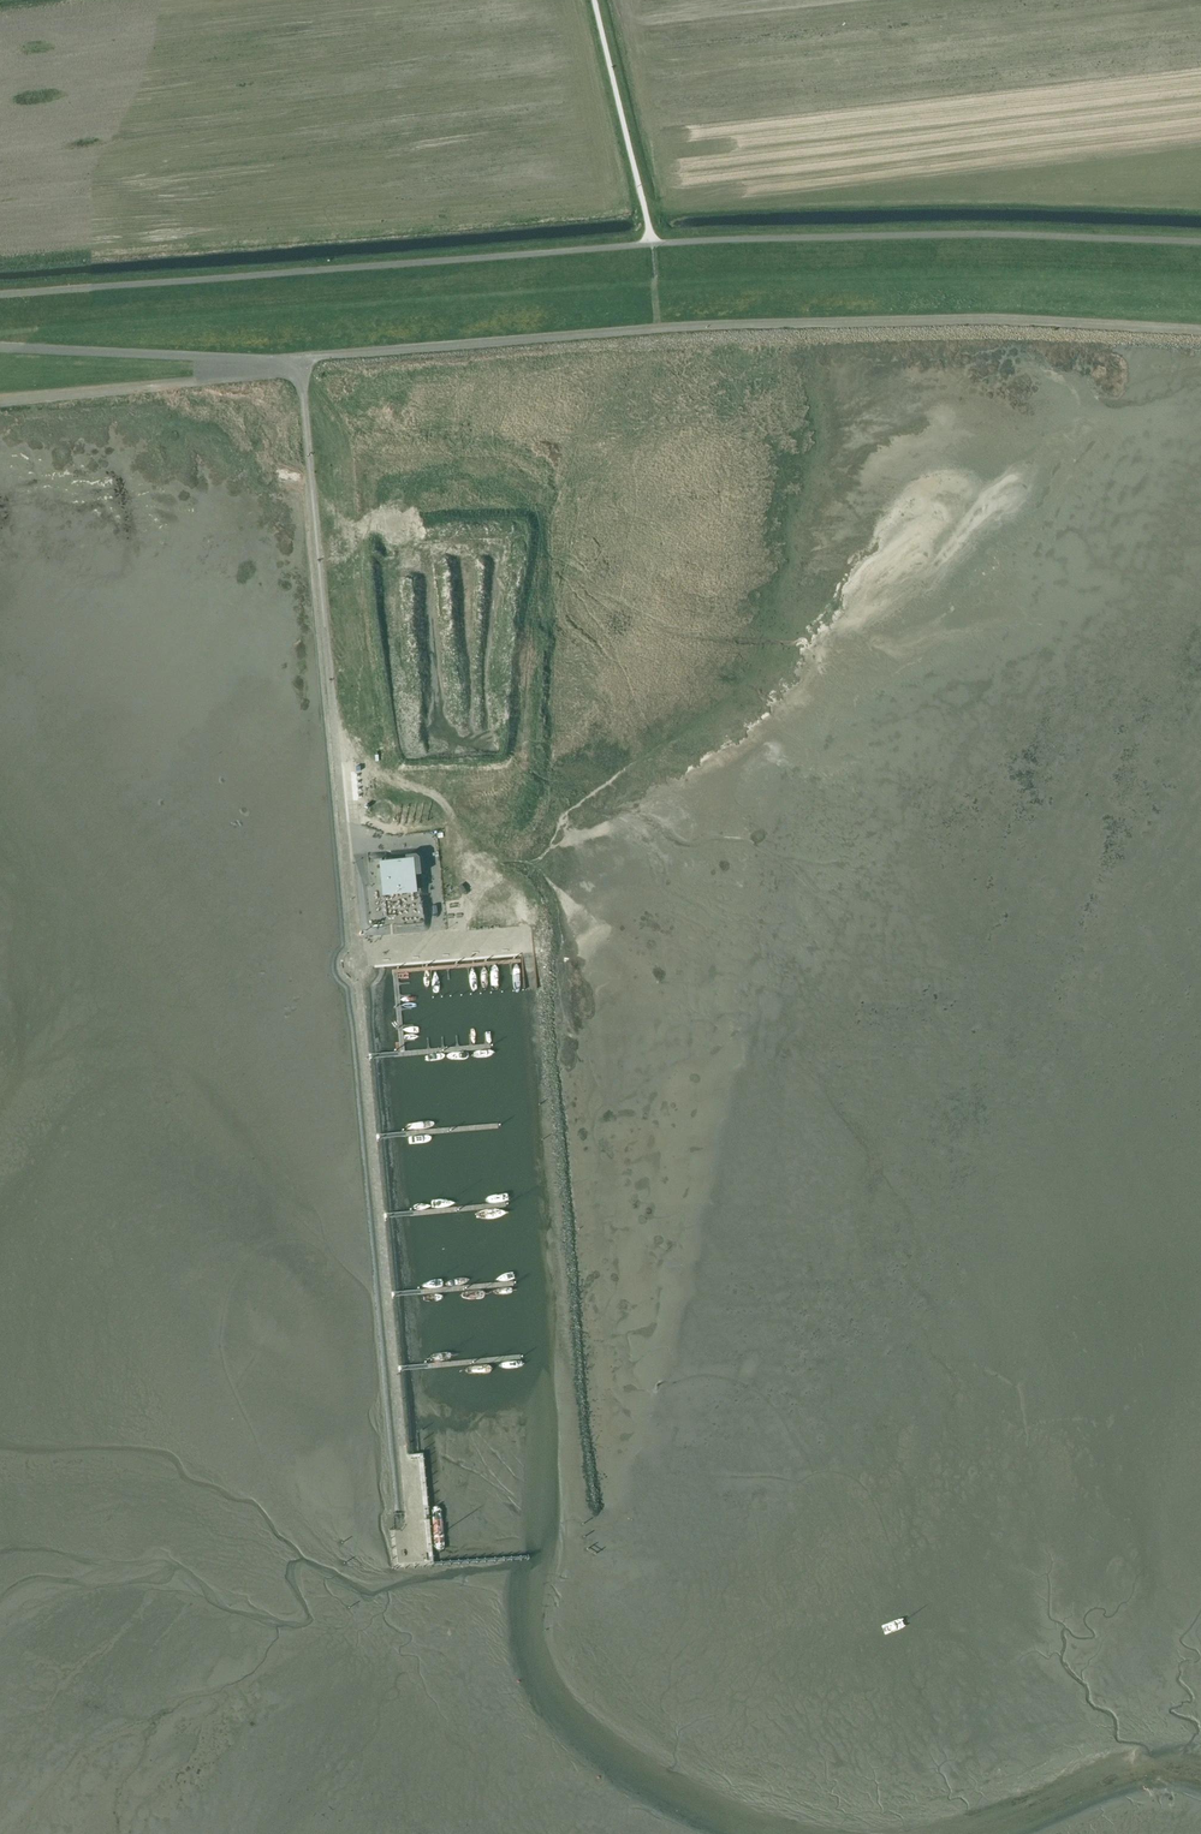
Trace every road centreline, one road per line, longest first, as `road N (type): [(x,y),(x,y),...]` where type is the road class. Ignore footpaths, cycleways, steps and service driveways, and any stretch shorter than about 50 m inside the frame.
road 1 (unclassified): [(299,359),(0,347)]

